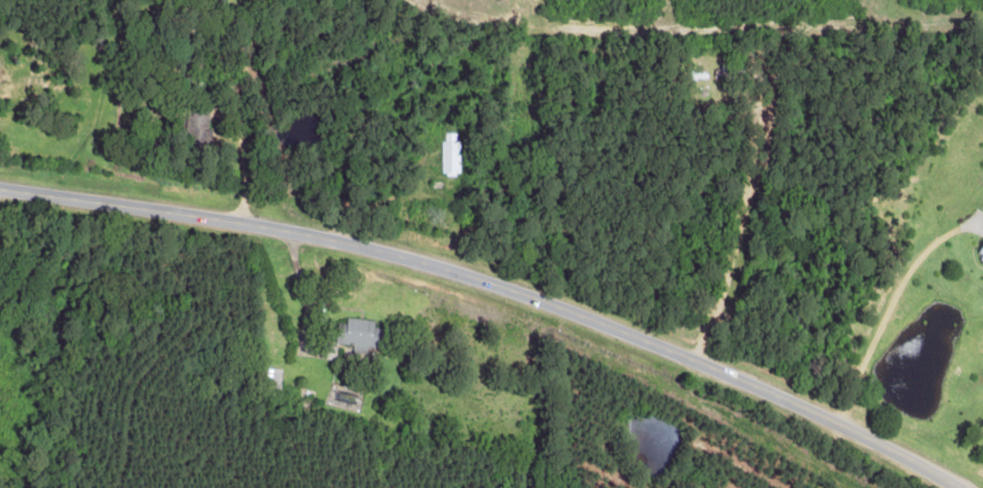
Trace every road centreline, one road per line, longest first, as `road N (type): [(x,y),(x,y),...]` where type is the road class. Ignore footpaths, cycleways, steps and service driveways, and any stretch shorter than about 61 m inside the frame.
road 1 (residential): [(956,487),(731,376),(407,259),(234,221),(0,187)]
road 2 (residential): [(234,221),(253,52)]

